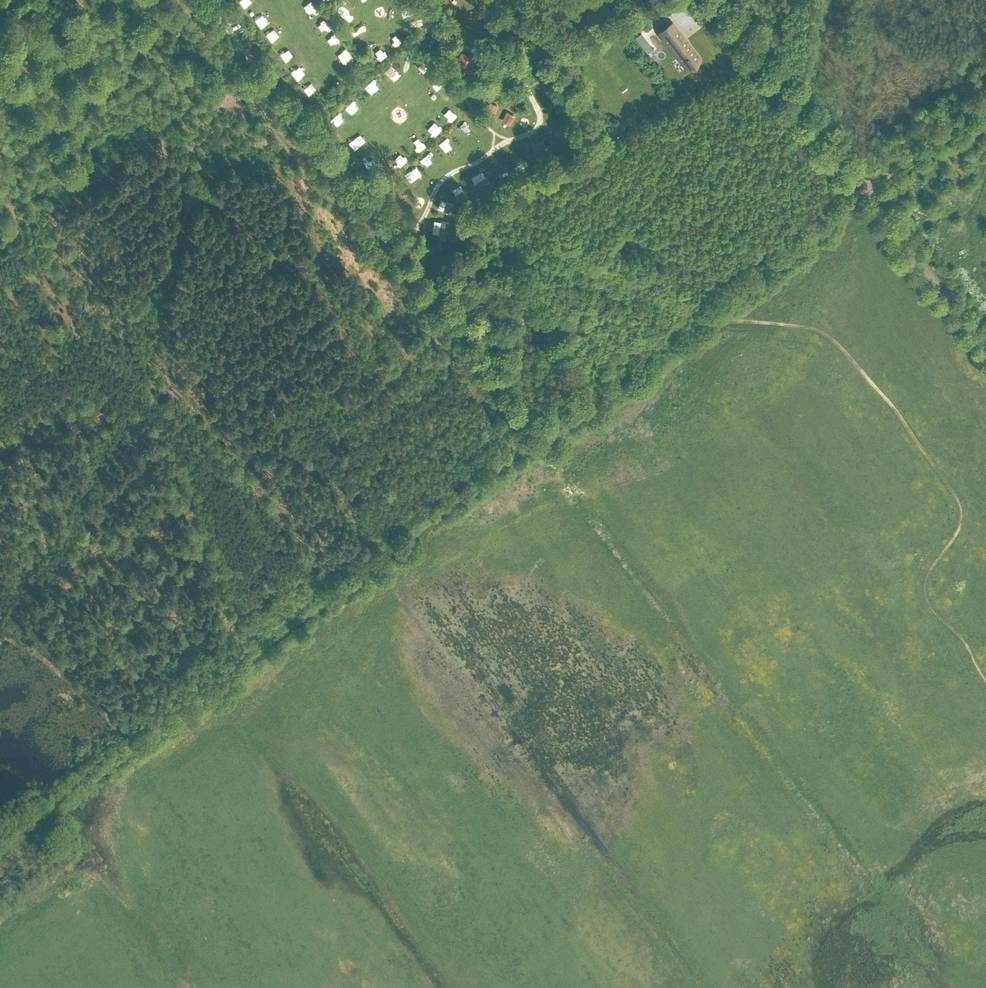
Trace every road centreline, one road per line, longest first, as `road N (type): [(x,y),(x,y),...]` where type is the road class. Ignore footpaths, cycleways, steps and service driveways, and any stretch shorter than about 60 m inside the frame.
road 1 (track): [(698,318),(815,328),(893,407),(959,501),(959,528),(928,573),(926,592),(985,681)]
road 2 (tertiary): [(866,190),(721,0)]
road 3 (tertiary): [(985,349),(866,190)]
road 4 (unclassified): [(866,190),(985,100)]

